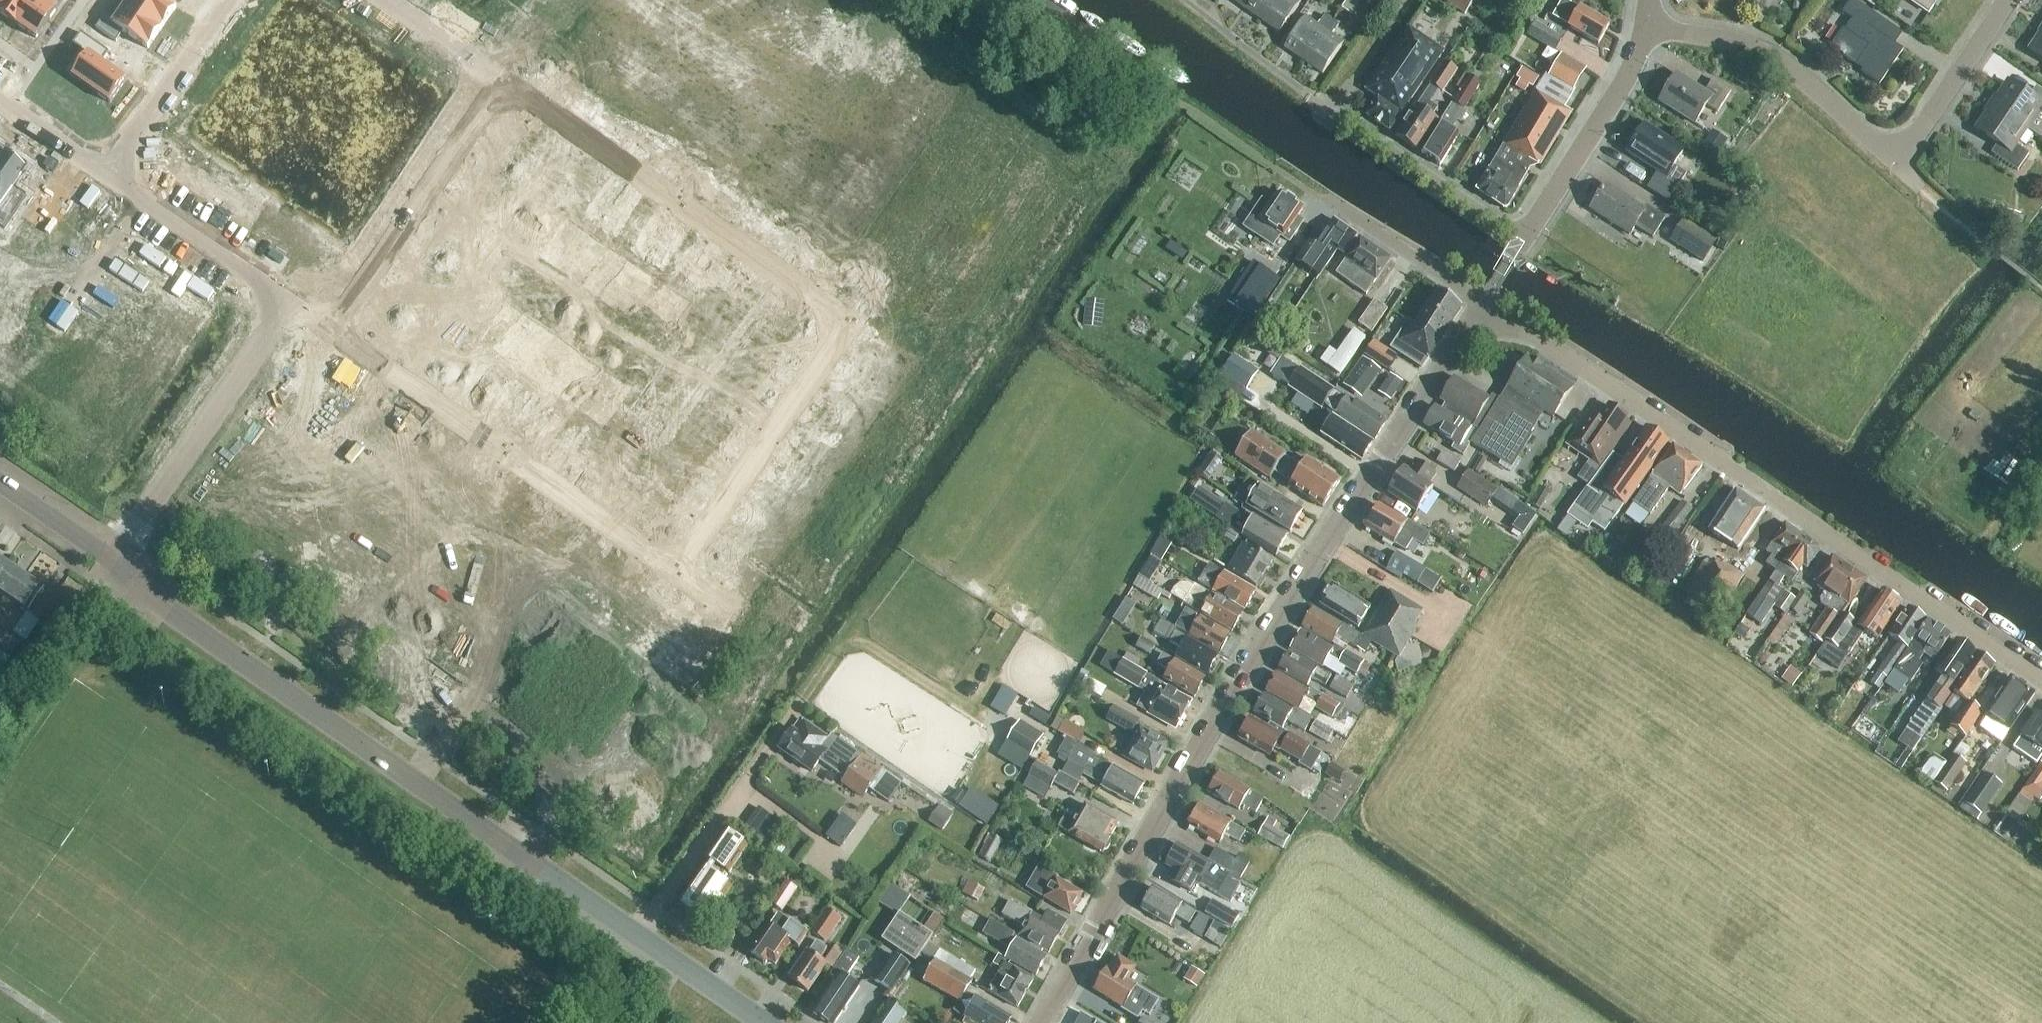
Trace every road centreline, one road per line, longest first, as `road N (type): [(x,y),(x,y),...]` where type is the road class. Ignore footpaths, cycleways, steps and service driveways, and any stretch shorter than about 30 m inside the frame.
road 1 (residential): [(1041,1022),(1234,694),(1481,304)]
road 2 (secondary): [(766,1022),(166,611),(112,562)]
road 3 (residential): [(845,317),(490,70)]
road 4 (residential): [(671,572),(321,326)]
road 5 (residential): [(1481,304),(1760,494)]
road 6 (residential): [(2041,680),(1760,494)]
road 7 (residential): [(287,302),(112,562)]
road 8 (residential): [(845,317),(671,572)]
road 9 (residential): [(490,70),(321,326)]
road 10 (track): [(638,935),(813,686)]
road 11 (residential): [(1642,25),(1769,54),(1890,159)]
road 12 (residential): [(1523,239),(1625,84),(1642,25)]
road 13 (residential): [(1523,239),(1332,110)]
road 14 (residential): [(228,0),(106,174)]
road 15 (residential): [(1890,159),(2005,0)]
road 16 (residential): [(1319,197),(1481,304)]
road 17 (residential): [(144,202),(287,302)]
road 18 (residential): [(144,202),(56,331)]
road 19 (secondary): [(112,562),(0,485)]
road 20 (residential): [(0,101),(106,174)]
road 21 (residential): [(490,70),(386,0)]
road 22 (residential): [(771,642),(671,572)]

